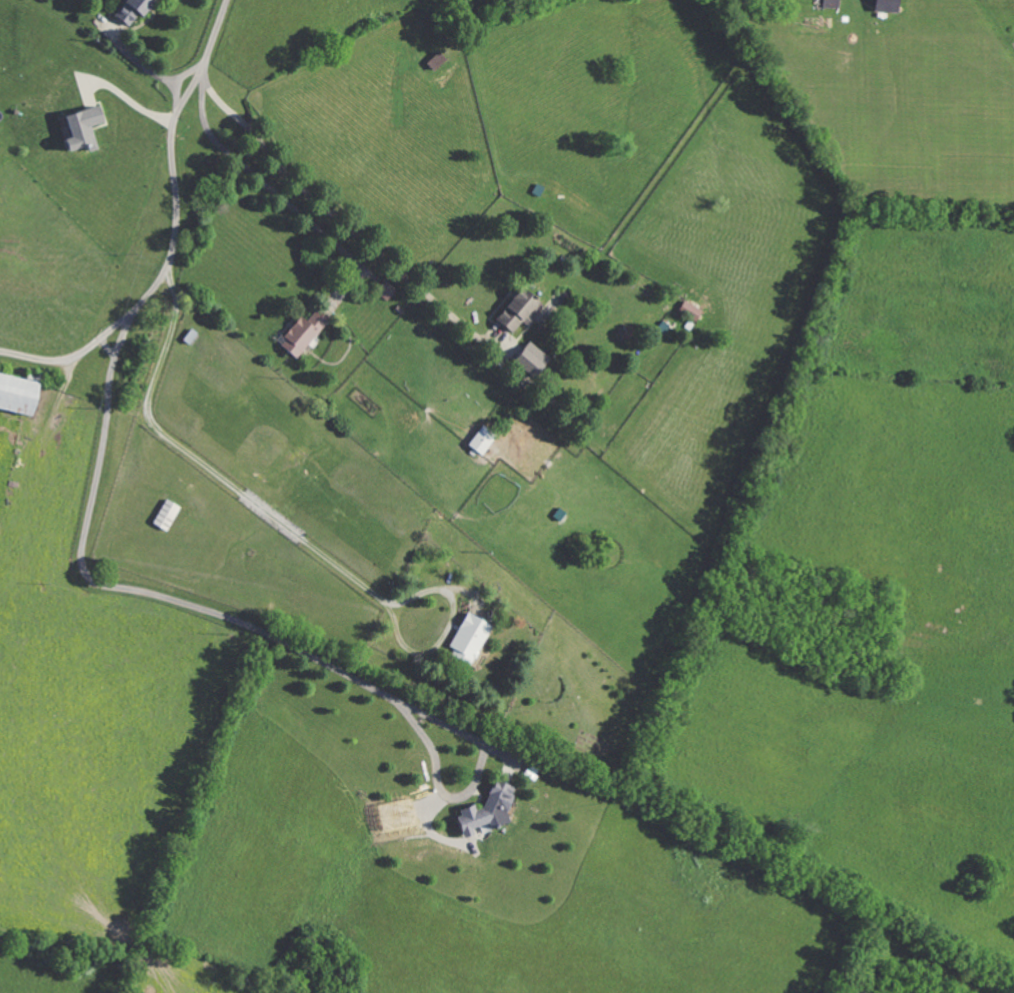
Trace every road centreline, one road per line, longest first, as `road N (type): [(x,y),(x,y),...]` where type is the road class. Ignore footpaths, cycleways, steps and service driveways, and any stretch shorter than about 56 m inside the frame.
road 1 (residential): [(227,0),(180,110),(182,246),(123,322),(69,356)]

